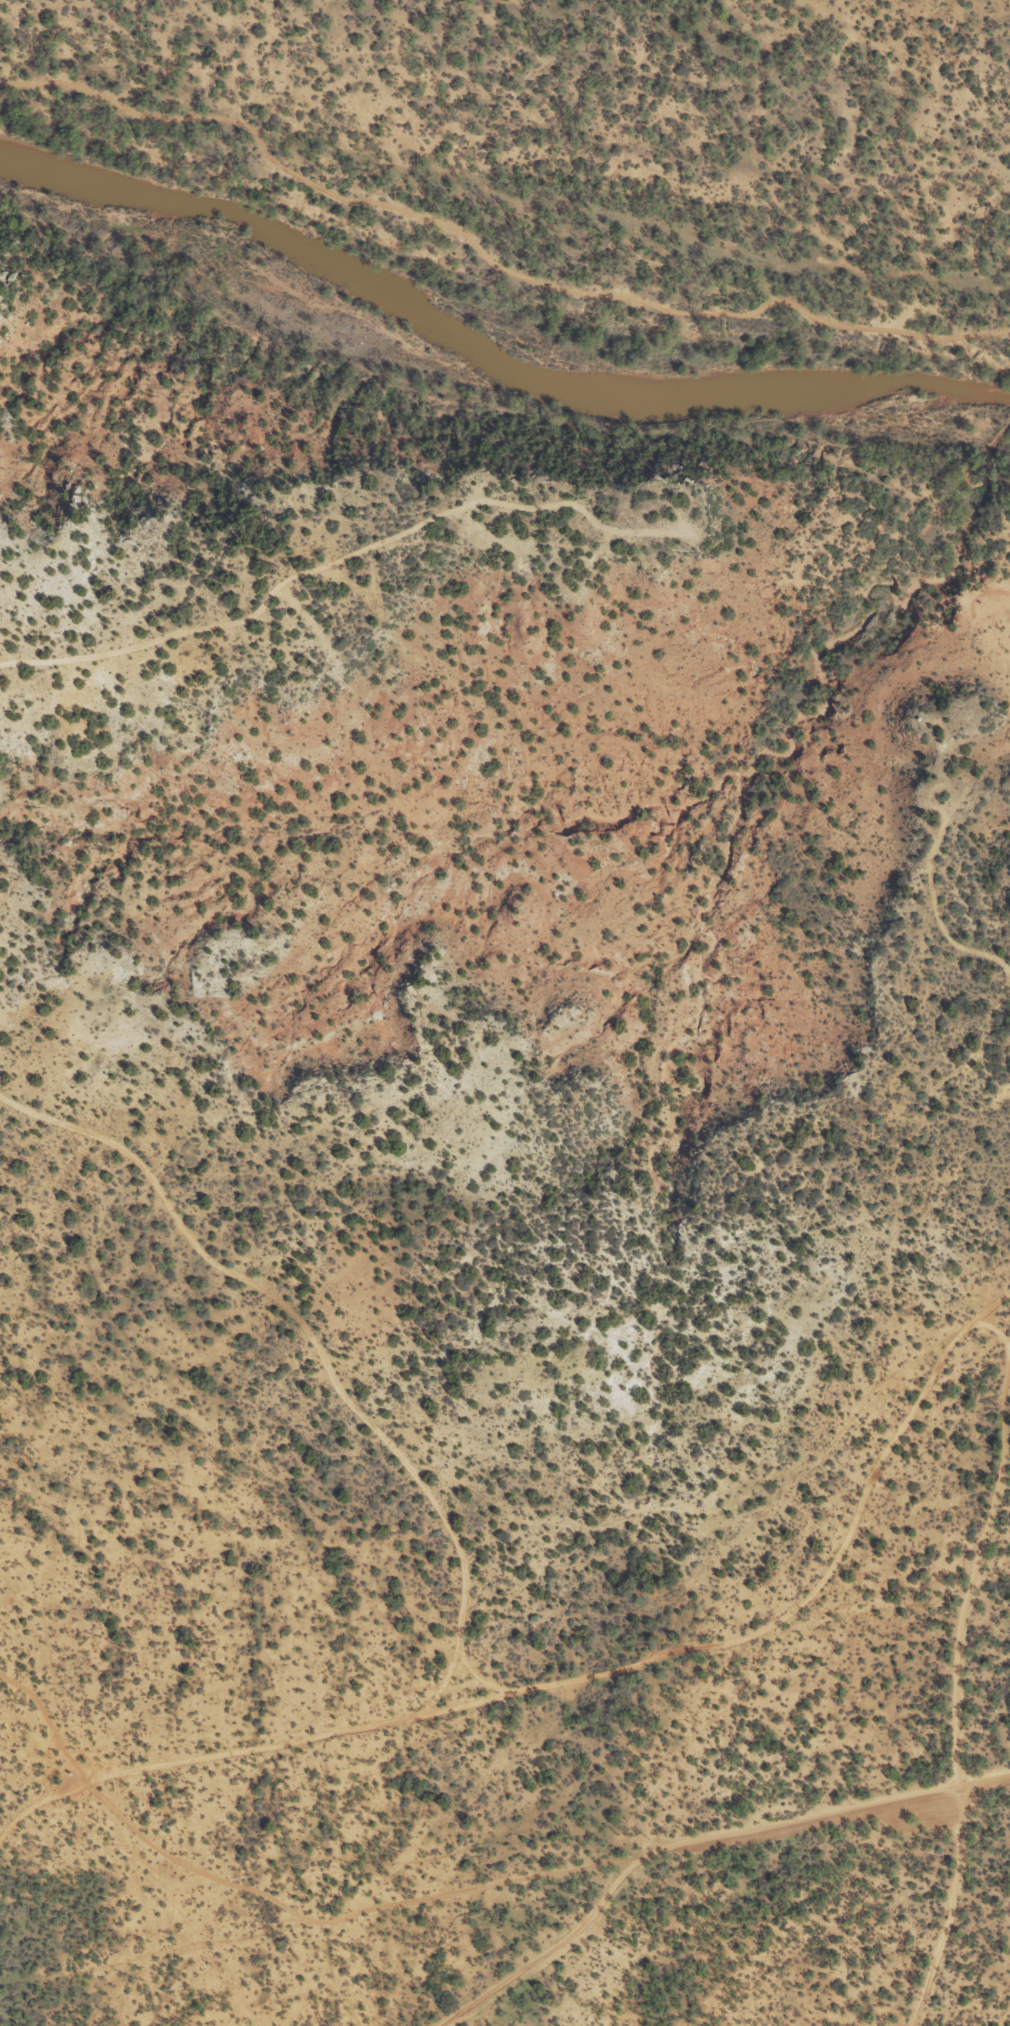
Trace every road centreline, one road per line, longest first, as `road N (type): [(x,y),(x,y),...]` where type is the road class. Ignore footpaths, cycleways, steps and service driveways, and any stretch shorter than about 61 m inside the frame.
road 1 (residential): [(18,1866),(239,1781),(853,1660),(1009,1616)]
road 2 (residential): [(870,0),(974,14),(993,0)]

